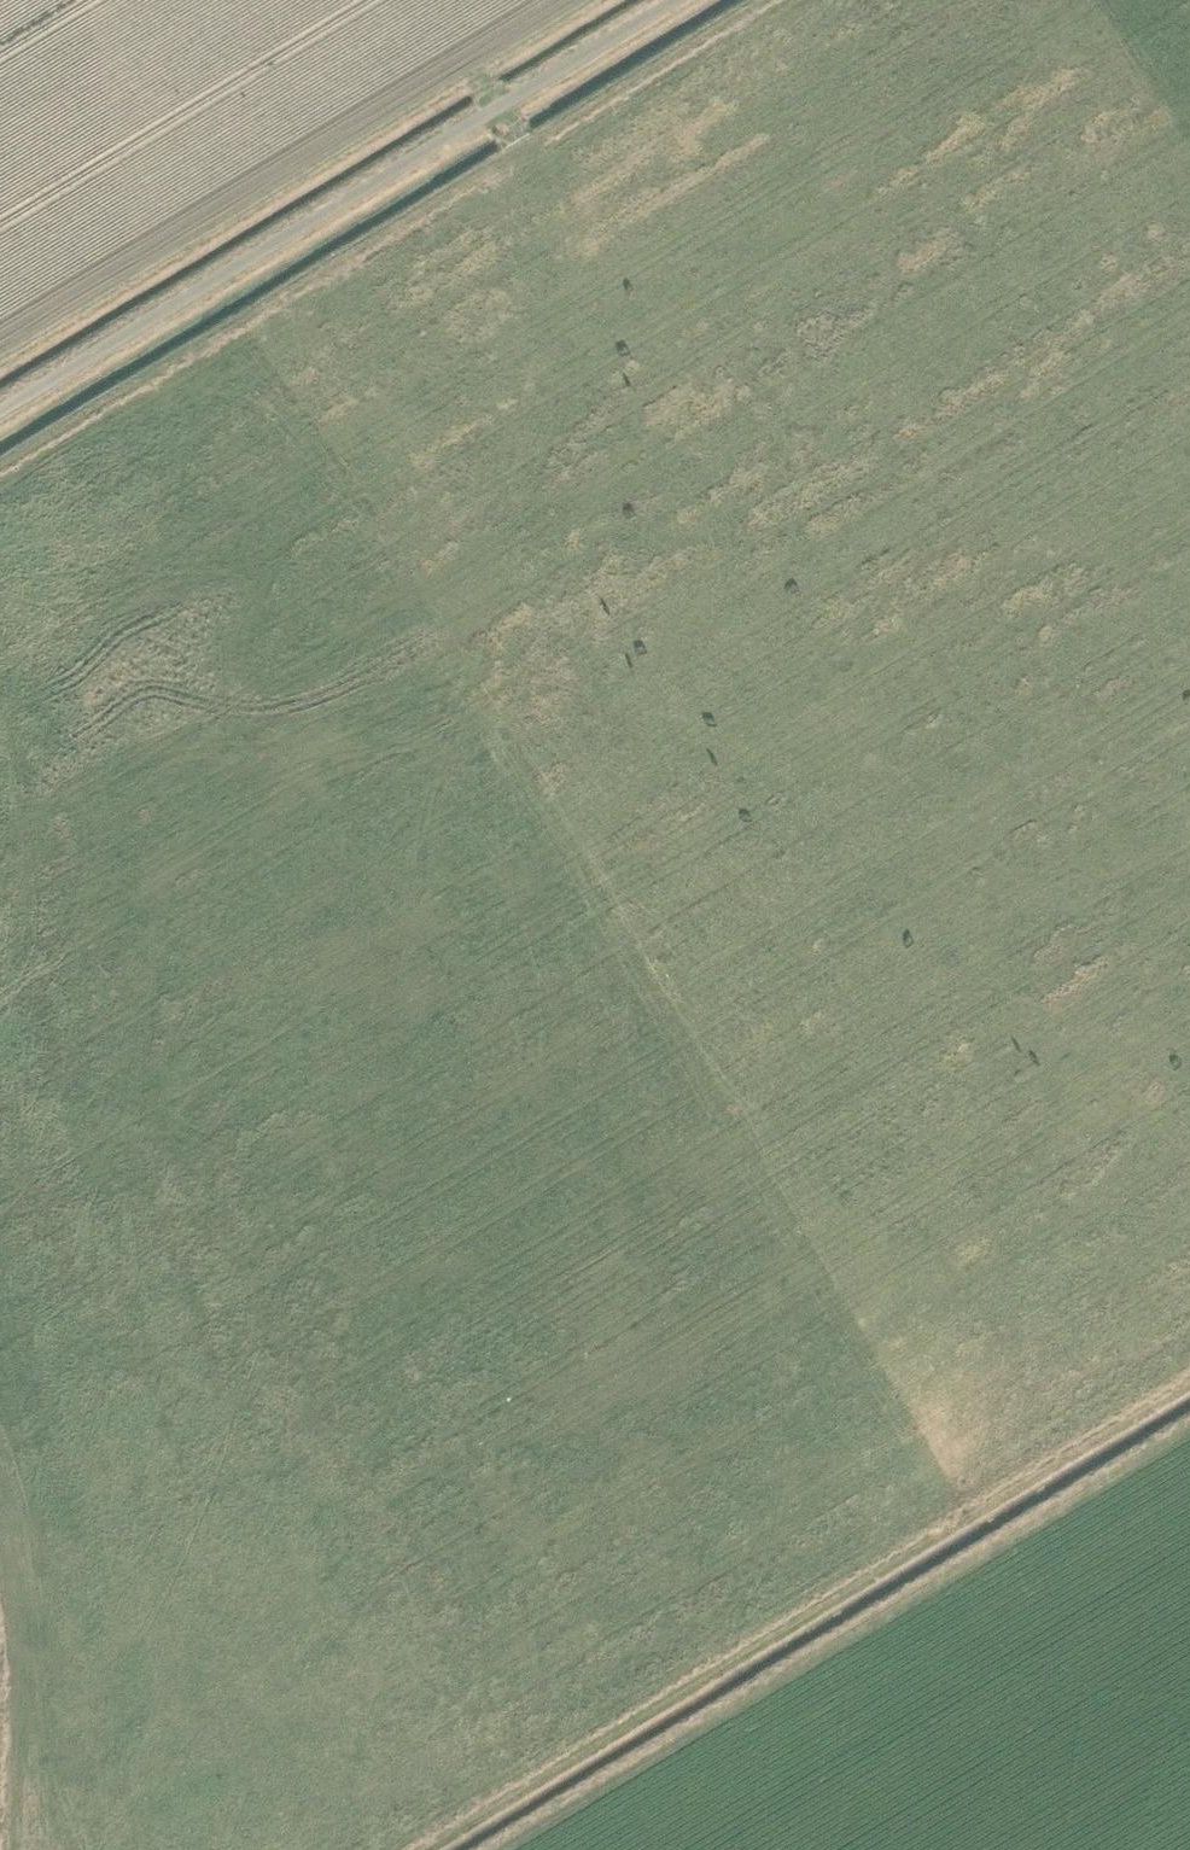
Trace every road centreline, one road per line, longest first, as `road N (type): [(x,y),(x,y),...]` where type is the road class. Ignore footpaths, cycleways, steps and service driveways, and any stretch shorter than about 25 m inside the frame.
road 1 (unclassified): [(0,410),(672,0)]

